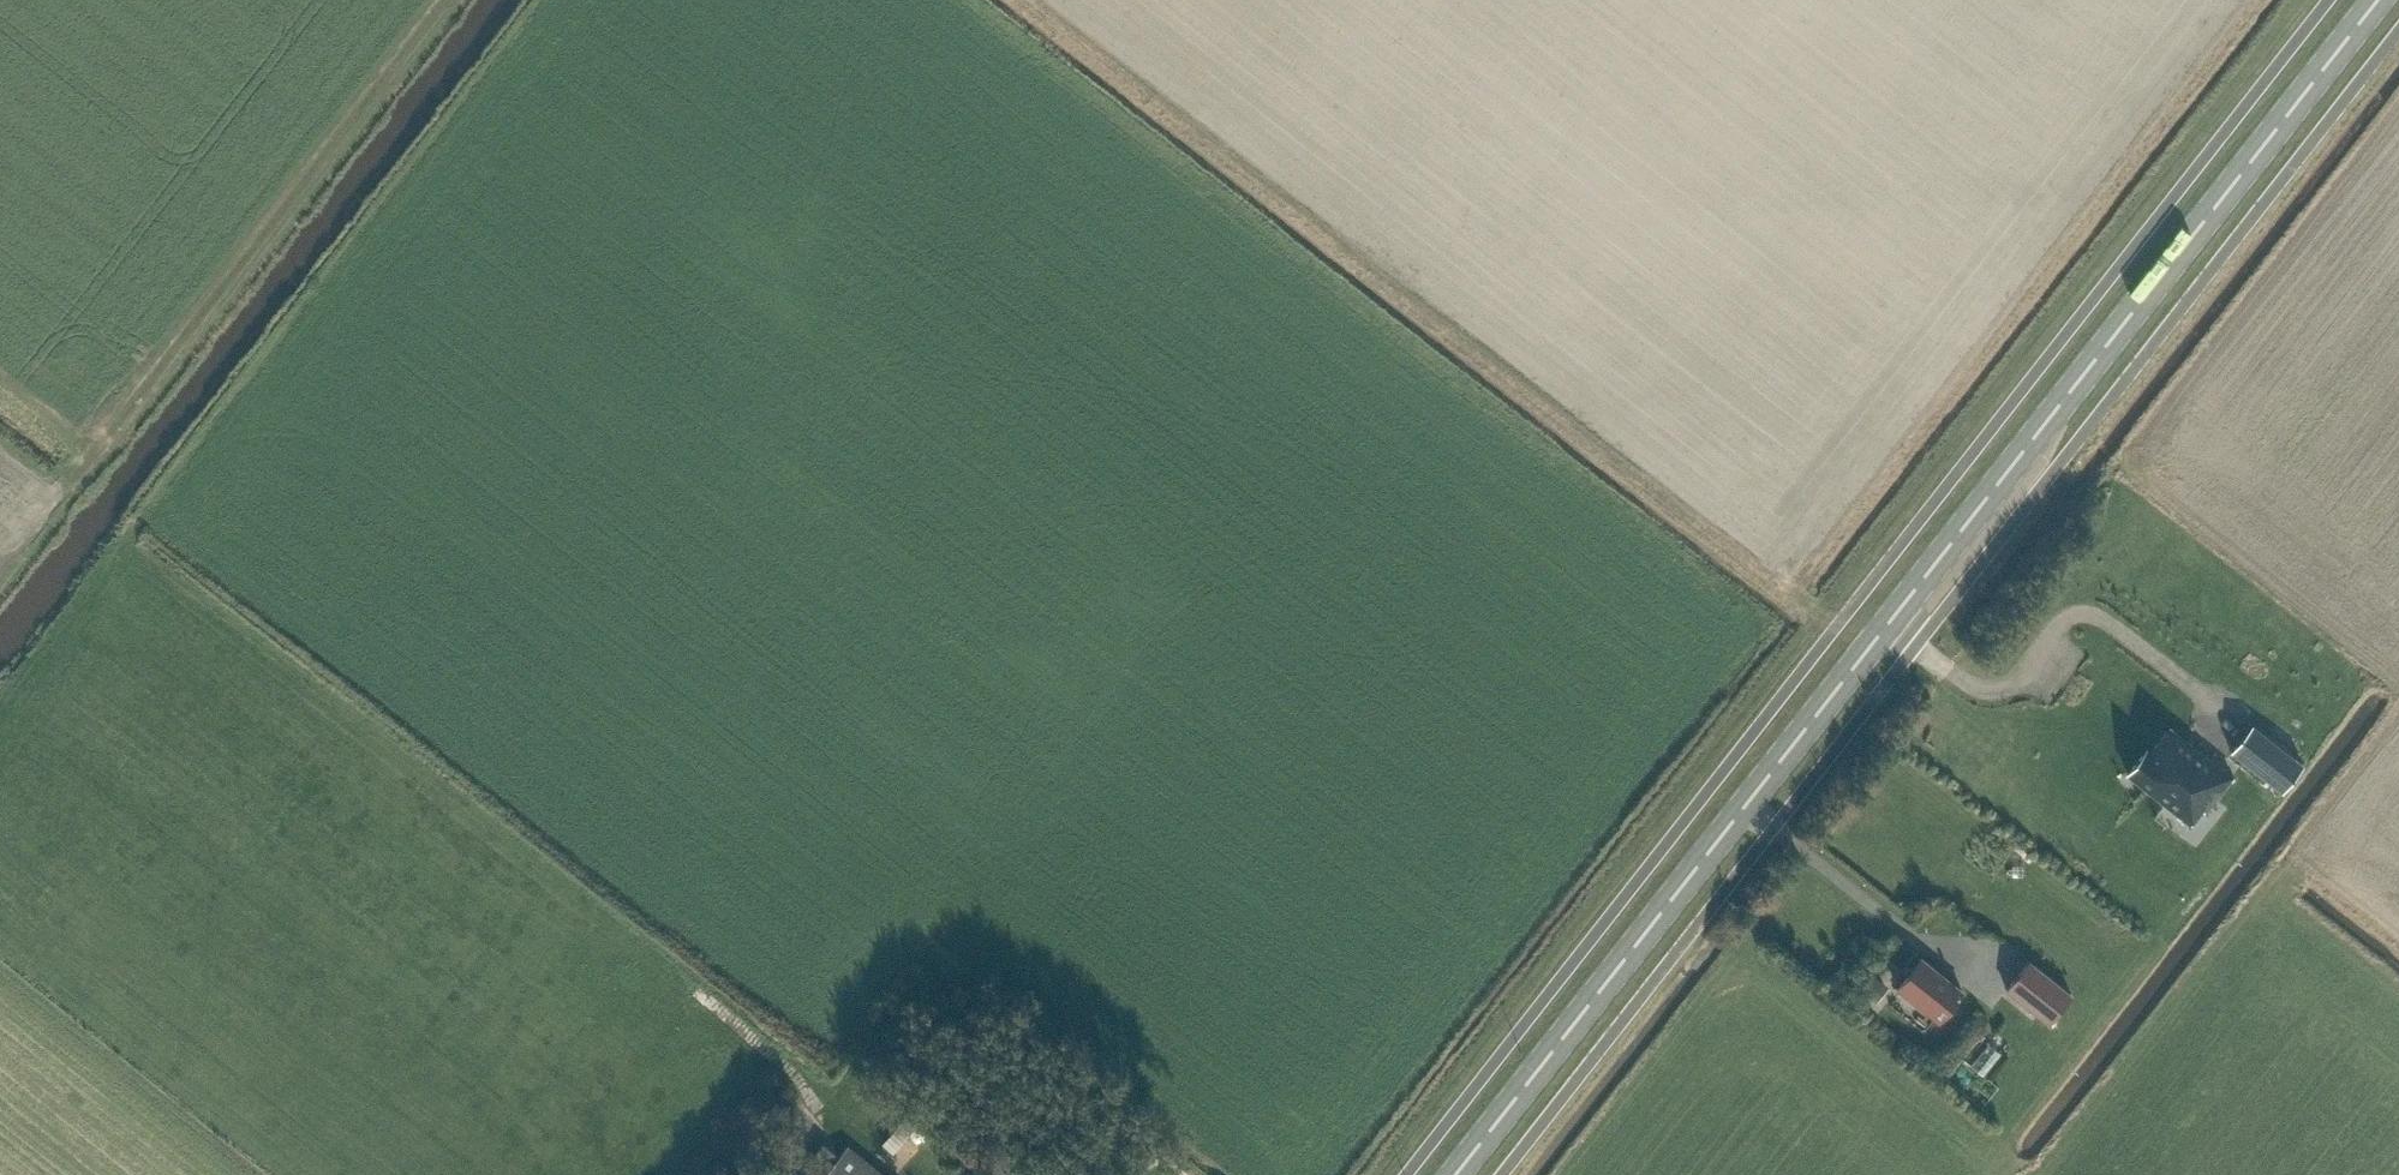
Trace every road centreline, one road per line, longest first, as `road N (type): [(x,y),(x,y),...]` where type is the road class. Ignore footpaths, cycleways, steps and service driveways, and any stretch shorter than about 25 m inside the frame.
road 1 (secondary): [(1457,1174),(2379,0)]

